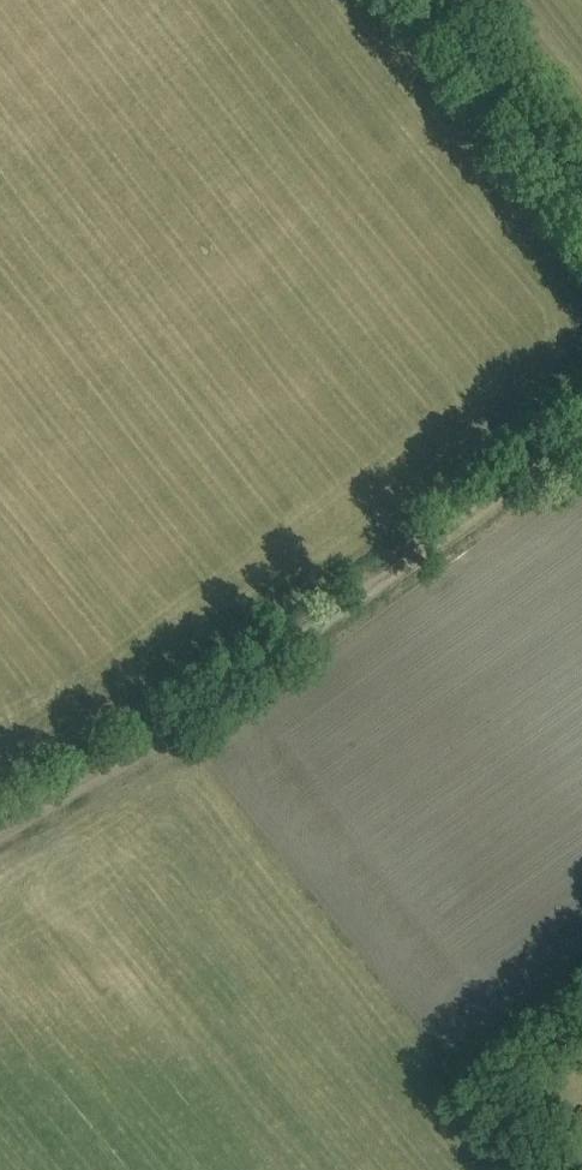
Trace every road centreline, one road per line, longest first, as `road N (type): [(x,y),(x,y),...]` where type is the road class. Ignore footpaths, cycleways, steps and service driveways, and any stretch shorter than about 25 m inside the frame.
road 1 (track): [(0,832),(266,670),(581,440)]
road 2 (unclassified): [(581,203),(423,0)]

